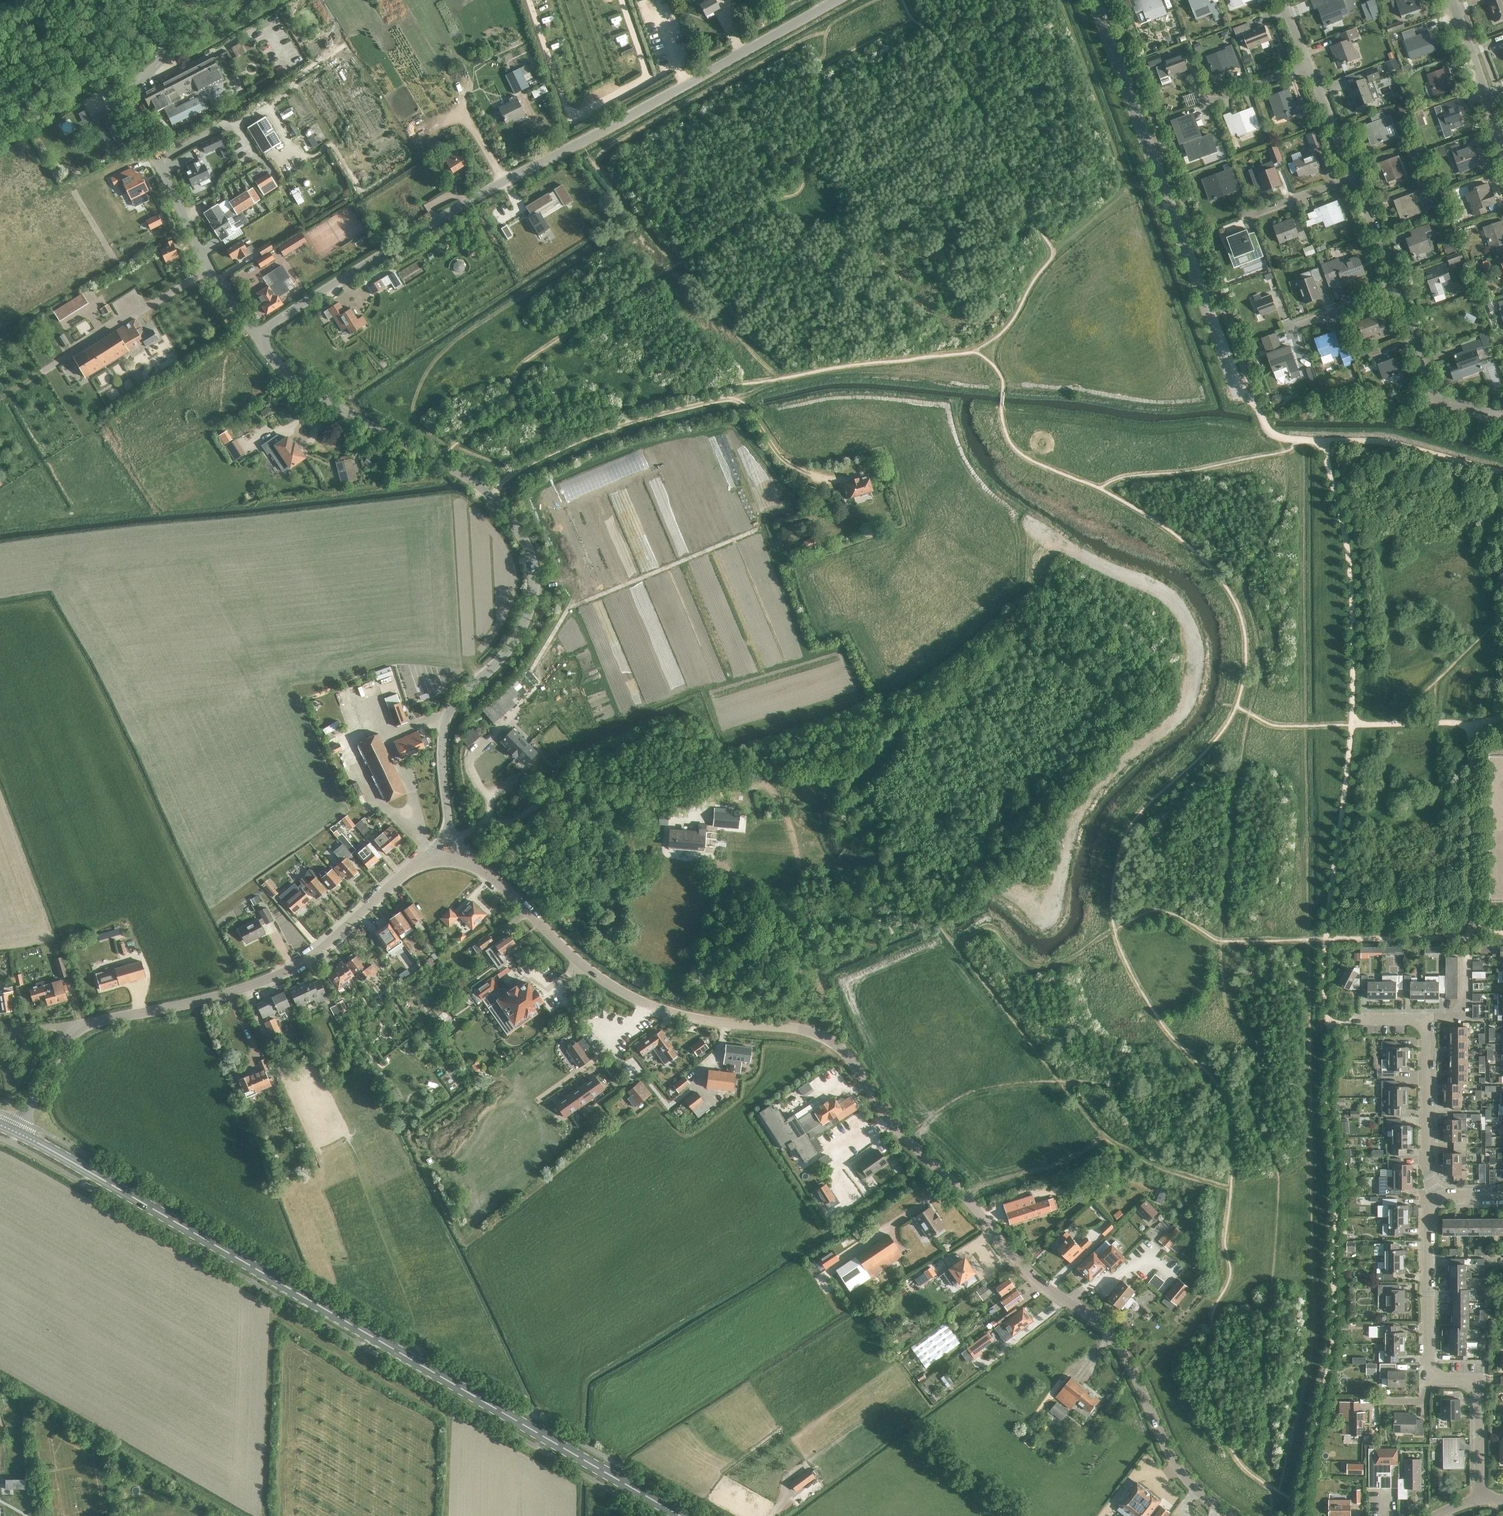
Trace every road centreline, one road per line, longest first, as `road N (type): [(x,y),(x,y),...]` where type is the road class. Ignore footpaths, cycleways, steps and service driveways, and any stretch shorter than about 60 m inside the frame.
road 1 (unclassified): [(1229,1515),(1188,1484),(1106,1330),(1011,1253),(887,1117),(844,1052),(814,1032),(685,1016),(628,995),(562,947),(482,870)]
road 2 (secondary): [(681,1515),(17,1132)]
road 3 (tertiary): [(257,336),(504,182),(835,0)]
road 4 (tertiary): [(448,818),(444,725),(526,619),(534,583),(527,547),(489,496),(316,394),(257,336)]
road 5 (unclassified): [(1240,400),(1094,0)]
road 6 (unclassified): [(257,336),(215,279),(131,102),(133,85),(164,53),(136,0)]
road 7 (tertiary): [(81,1027),(195,1002),(287,970),(414,866)]
road 8 (residential): [(1479,1498),(1477,1386),(1436,1376),(1428,1362),(1428,1213),(1437,1198)]
road 9 (residential): [(1502,417),(1432,400),(1398,289)]
road 10 (residential): [(1437,1198),(1426,1171),(1426,1018)]
road 11 (residential): [(1502,147),(1451,0)]
road 12 (track): [(528,0),(564,105),(579,114),(597,110)]
road 13 (track): [(604,107),(635,91),(644,76),(622,0)]
road 14 (tertiary): [(17,1132),(44,1074),(81,1027)]
road 15 (residential): [(1355,177),(1309,65)]
road 16 (residential): [(1398,289),(1355,177)]

